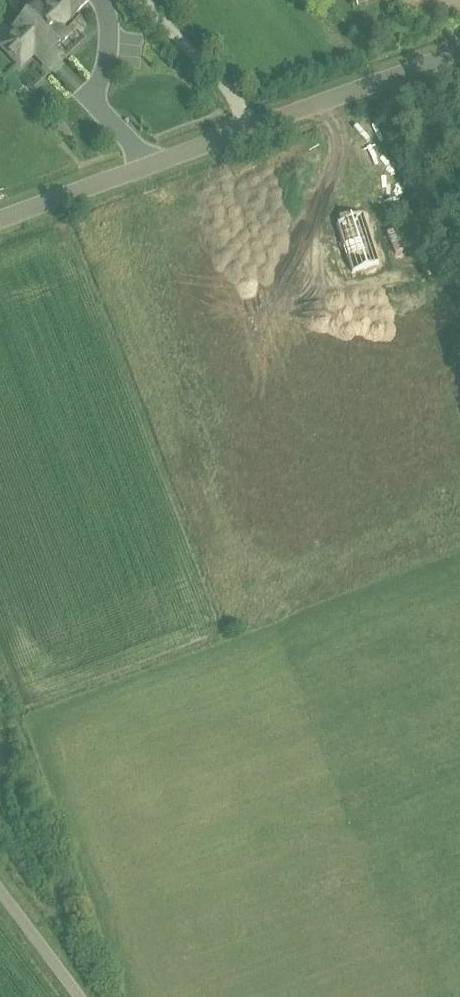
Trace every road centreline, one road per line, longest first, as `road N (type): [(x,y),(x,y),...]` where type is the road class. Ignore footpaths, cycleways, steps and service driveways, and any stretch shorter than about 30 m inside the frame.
road 1 (unclassified): [(0,219),(459,53)]
road 2 (unclassified): [(81,996),(0,890)]

